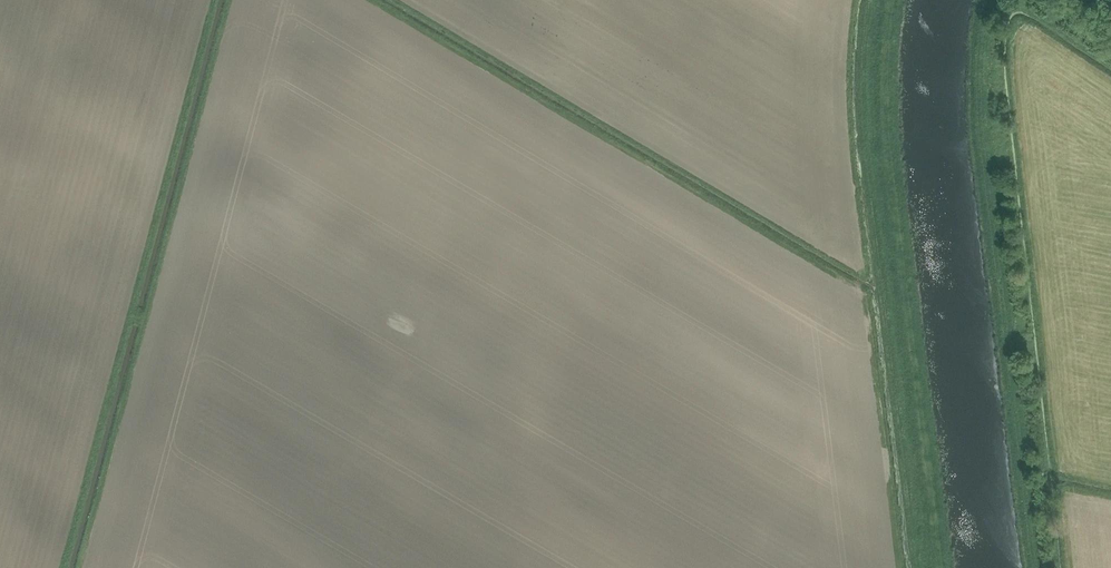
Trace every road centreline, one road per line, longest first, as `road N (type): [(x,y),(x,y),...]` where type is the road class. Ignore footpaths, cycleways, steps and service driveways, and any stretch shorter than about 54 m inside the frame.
road 1 (track): [(990,0),(979,127),(1035,567)]

